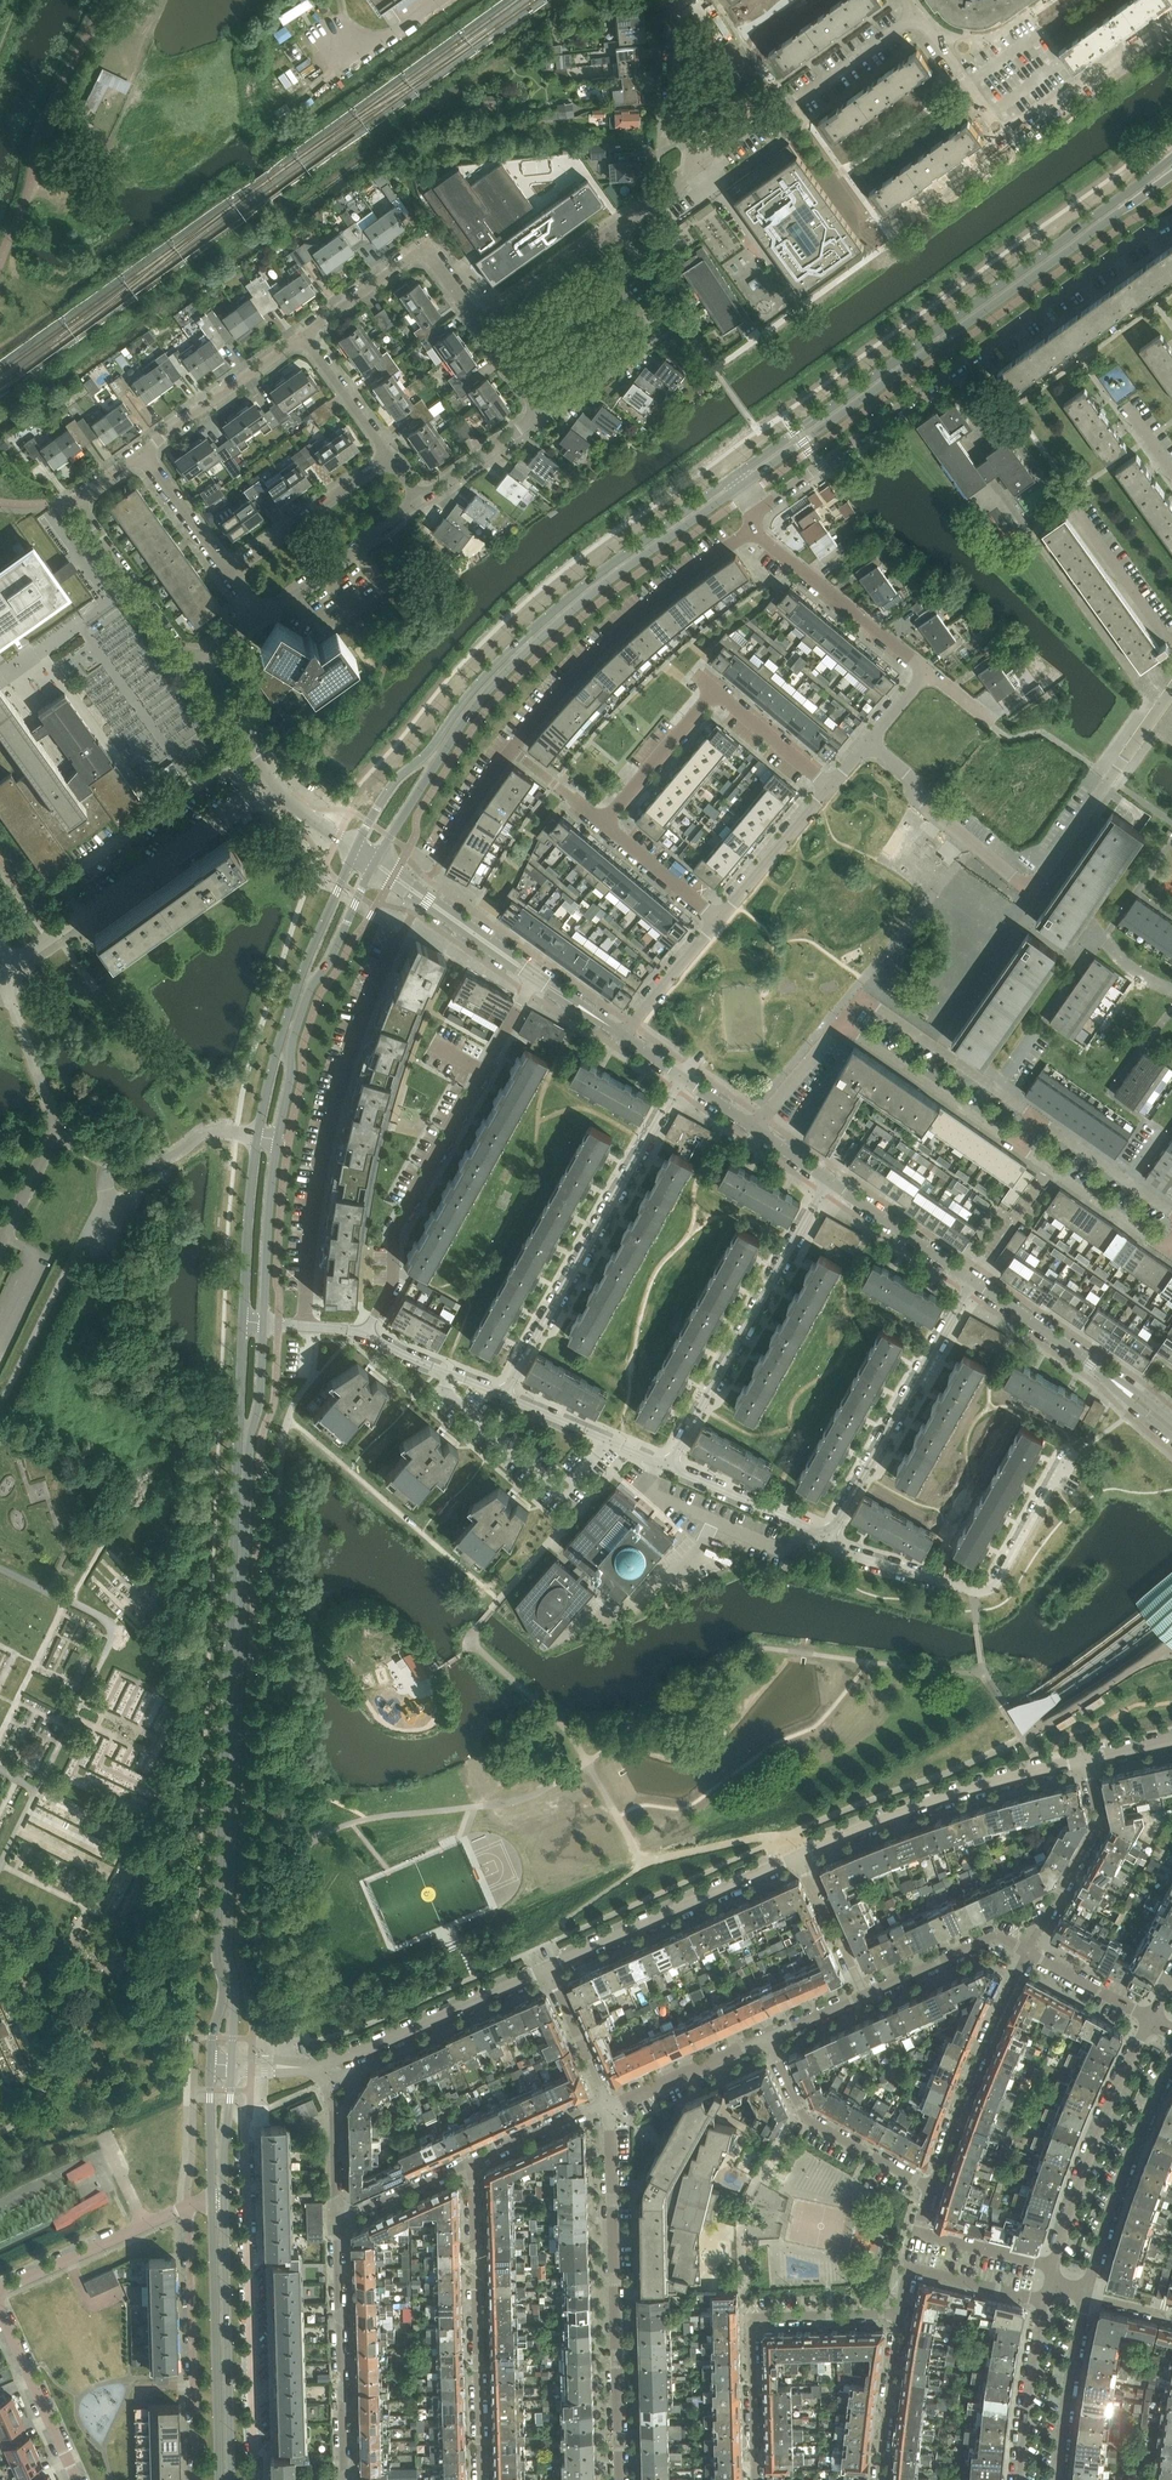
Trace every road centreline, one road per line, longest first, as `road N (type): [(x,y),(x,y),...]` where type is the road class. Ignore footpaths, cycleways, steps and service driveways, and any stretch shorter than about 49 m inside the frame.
road 1 (secondary): [(243,1323),(215,1945),(224,1998),(212,2065)]
road 2 (secondary): [(232,2066),(234,1764),(248,1446),(264,1324)]
road 3 (secondary): [(734,476),(575,590),(513,648),(431,751),(397,778),(354,852)]
road 4 (secondary): [(1171,158),(734,476)]
road 5 (secondary): [(374,864),(495,684),(585,600),(742,486)]
road 6 (secondary): [(742,486),(1171,178)]
road 7 (residential): [(760,511),(1171,219)]
road 8 (secondary): [(354,852),(288,1007),(265,1101),(243,1323)]
road 9 (secondary): [(264,1324),(291,1050),(314,981),(374,864)]
road 10 (residential): [(842,1023),(1168,1251),(1171,1245)]
road 11 (residential): [(536,977),(392,1229),(393,1288),(365,1332)]
road 12 (residential): [(305,1326),(315,1203),(334,1112),(395,940)]
road 13 (residential): [(255,2479),(248,2125),(230,2109)]
road 14 (residential): [(622,2479),(610,2107)]
road 15 (residential): [(503,1396),(682,1077)]
road 16 (residential): [(826,1179),(669,1467)]
road 17 (residential): [(829,1538),(849,1555),(973,1591),(992,1589),(1068,1457)]
road 18 (residential): [(512,749),(633,620),(751,533)]
road 19 (residential): [(481,2479),(472,2161)]
road 20 (residential): [(755,2479),(752,2319),(901,2315)]
road 21 (residential): [(796,1856),(950,1793),(1086,1759)]
road 22 (residential): [(829,1538),(973,1280)]
road 23 (secondary): [(231,2479),(225,2190)]
road 24 (residential): [(191,665),(74,500),(141,453)]
road 25 (secondary): [(212,2196),(220,2479)]
road 26 (residential): [(189,2205),(197,2479)]
road 27 (residential): [(548,1968),(796,1856)]
road 28 (residential): [(1149,2017),(1094,2139),(1053,2266)]
road 29 (residential): [(704,165),(917,14)]
road 30 (residential): [(337,2219),(344,2479)]
road 31 (residential): [(928,2182),(1026,1951)]
road 32 (residential): [(1086,2294),(1125,2160),(1171,2060)]
road 33 (residential): [(320,2068),(548,1968)]
road 34 (residential): [(541,414),(653,336),(589,246)]
road 35 (residential): [(1032,892),(1171,694)]
road 36 (residential): [(82,914),(273,781)]
road 37 (residential): [(928,2182),(806,2119),(768,2039)]
road 38 (residential): [(1032,892),(930,807),(906,773),(868,741)]
road 39 (residential): [(927,670),(751,533)]
road 40 (residential): [(0,2291),(189,2205)]
road 41 (residential): [(258,619),(421,498)]
road 42 (residential): [(1006,138),(1171,20)]
road 43 (residential): [(227,572),(388,453)]
road 44 (residential): [(141,453),(303,337)]
road 45 (residential): [(994,1087),(864,998),(842,1023)]
road 46 (residential): [(1053,2266),(917,2231),(928,2182)]
road 47 (residential): [(1058,2479),(1086,2294)]
road 48 (residential): [(901,2315),(909,2270),(1046,2301)]
road 49 (residential): [(76,2479),(0,2313)]
road 50 (residential): [(503,1396),(669,1467)]
road 51 (residential): [(1046,2301),(1018,2479)]
road 52 (residential): [(826,1179),(973,1280)]
road 53 (residential): [(866,1995),(996,1935),(1026,1951)]
road 54 (residential): [(669,1467),(829,1538)]
road 55 (residential): [(704,165),(673,120),(671,0)]
road 56 (residential): [(718,920),(830,787)]
road 57 (residential): [(1171,636),(1070,495)]
road 58 (residential): [(394,878),(536,977)]
road 59 (residential): [(716,692),(603,822)]
road 60 (residential): [(610,2107),(768,2039)]
road 61 (residential): [(879,2479),(901,2315)]
road 62 (residential): [(1128,1180),(994,1087)]
road 63 (residential): [(1097,1808),(1100,1821),(1026,1951)]
road 64 (residential): [(973,1280),(1105,1374)]
road 65 (residential): [(337,2219),(336,2112),(320,2068)]
road 66 (residential): [(917,14),(1006,138)]
road 67 (residential): [(365,1332),(503,1396)]
road 68 (residential): [(603,822),(718,920)]
road 69 (residential): [(303,337),(426,251)]
road 70 (residential): [(623,1035),(718,920)]
road 71 (residential): [(830,787),(716,692)]
road 72 (residential): [(472,2161),(610,2107)]
road 73 (residential): [(337,2219),(472,2161)]
road 74 (residential): [(227,572),(141,453)]
road 75 (residential): [(421,498),(541,414)]
road 76 (residential): [(388,453),(303,337)]
road 77 (residential): [(890,221),(1006,138)]
road 78 (residential): [(273,781),(191,665)]
road 79 (residential): [(589,246),(704,165)]
road 80 (residential): [(1149,2017),(1026,1951)]
road 81 (residential): [(478,325),(589,246)]
road 82 (residential): [(842,1023),(754,1127)]
road 83 (secondary): [(212,2065),(212,2196)]
road 84 (residential): [(443,856),(512,749)]

